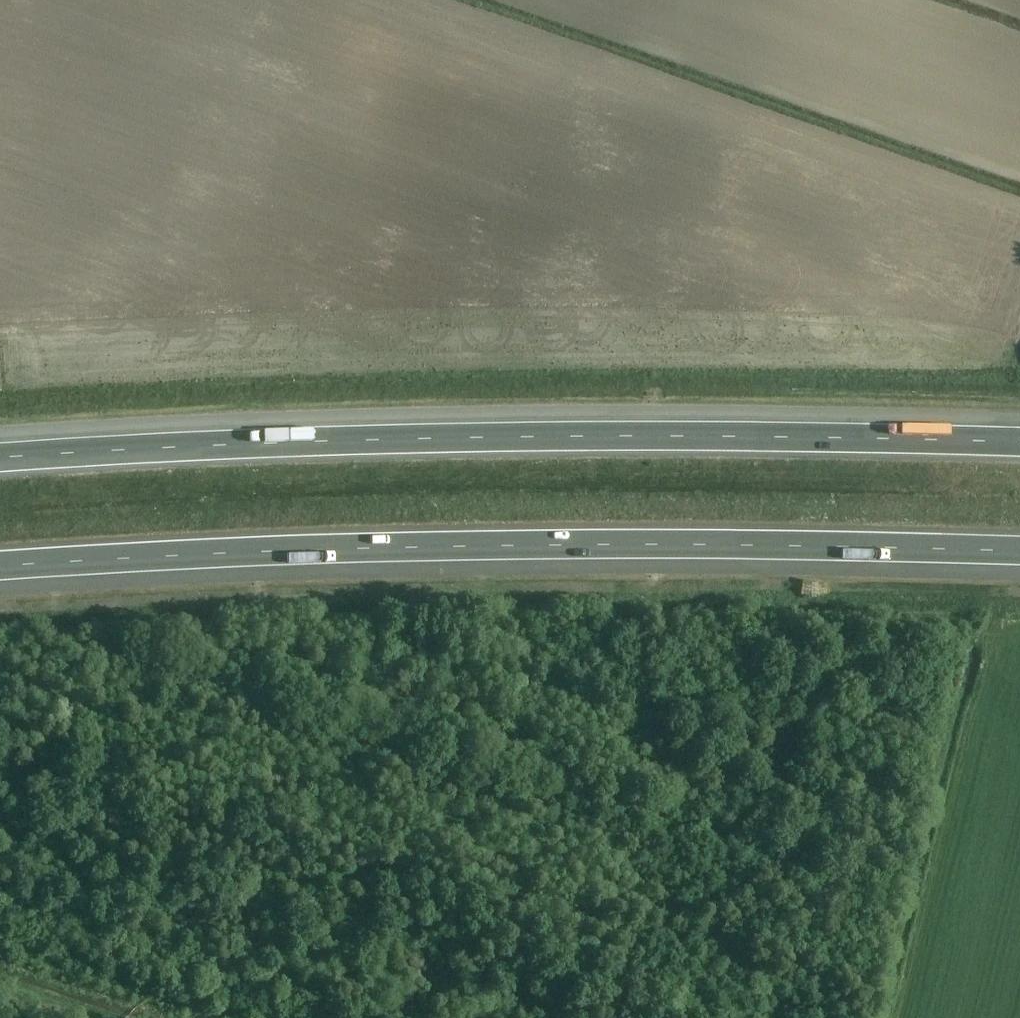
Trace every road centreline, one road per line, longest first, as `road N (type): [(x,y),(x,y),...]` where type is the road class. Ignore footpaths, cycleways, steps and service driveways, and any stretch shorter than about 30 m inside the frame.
road 1 (motorway): [(1019,442),(423,437),(0,457)]
road 2 (motorway): [(0,566),(382,548),(1019,549)]

